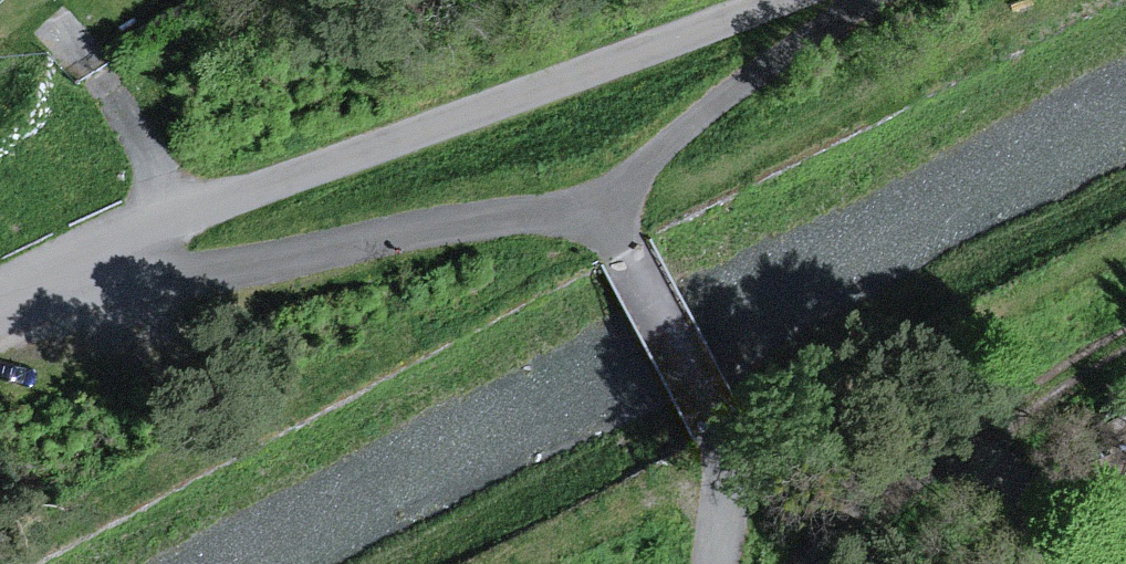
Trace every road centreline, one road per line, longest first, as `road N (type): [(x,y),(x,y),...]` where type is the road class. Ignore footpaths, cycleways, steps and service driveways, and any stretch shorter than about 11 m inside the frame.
road 1 (unclassified): [(143,248),(828,0)]
road 2 (unclassified): [(603,219),(143,248)]
road 3 (track): [(1125,348),(921,456),(813,563)]
road 4 (unclassified): [(603,219),(728,495),(717,563)]
road 5 (unclassified): [(868,0),(740,87),(603,219)]
road 6 (unclassified): [(0,337),(143,248)]

